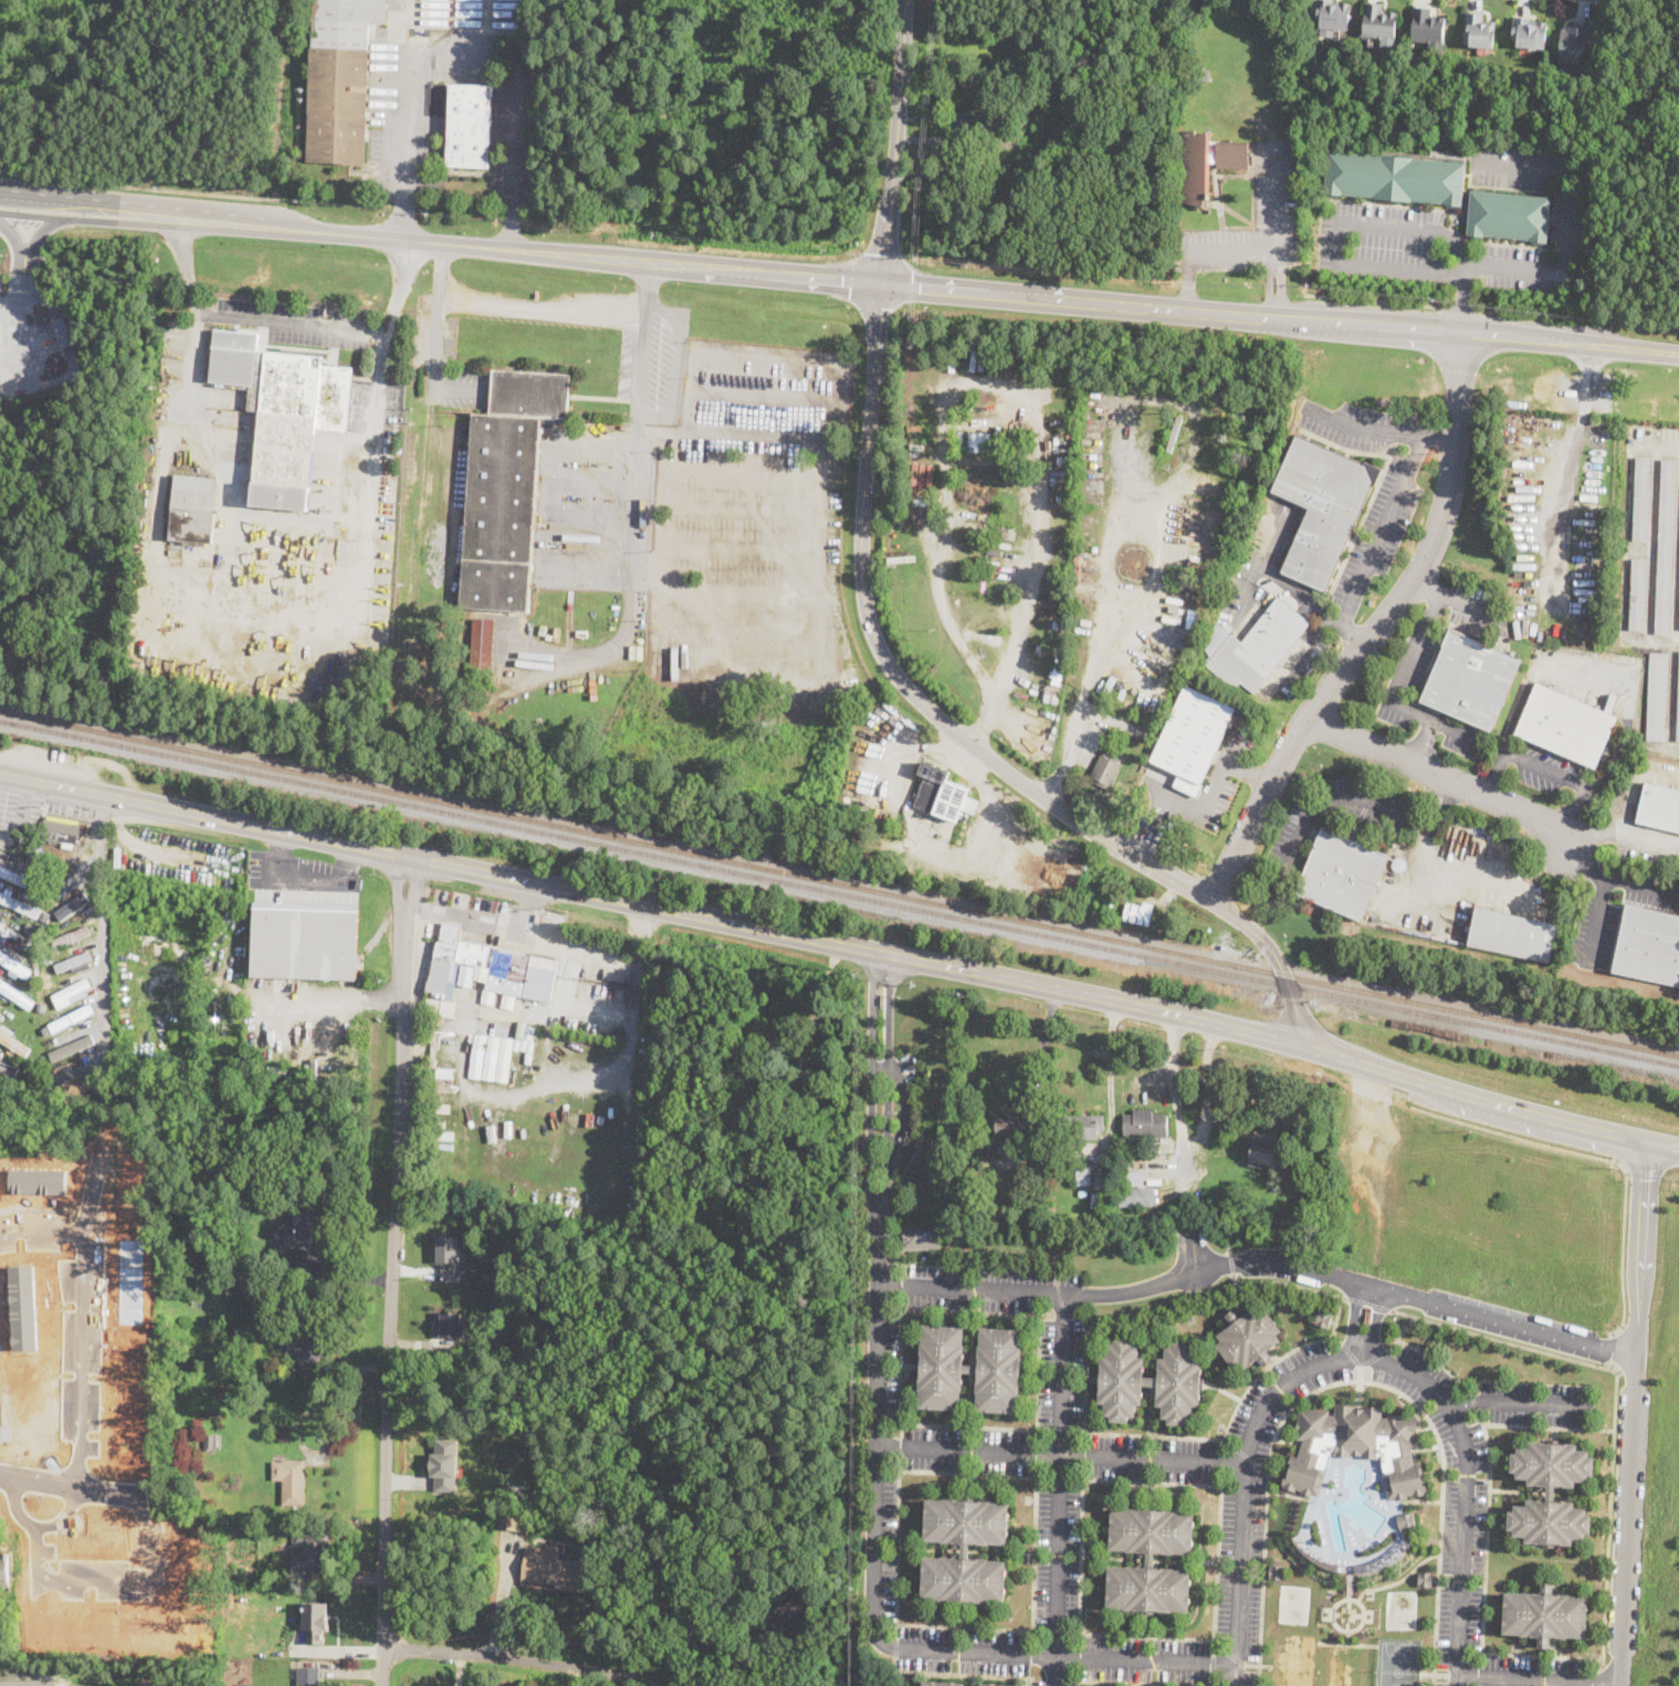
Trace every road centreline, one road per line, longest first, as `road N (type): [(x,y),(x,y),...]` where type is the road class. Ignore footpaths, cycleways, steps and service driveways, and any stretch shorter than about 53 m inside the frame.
road 1 (primary): [(1678,1150),(1054,988),(0,776)]
road 2 (residential): [(1229,1665),(909,1652),(884,1644),(874,1626),(884,954)]
road 3 (tertiary): [(1305,1048),(1281,964),(1265,940),(1033,790),(934,713),(881,652),(861,562),(882,285)]
road 4 (residential): [(407,858),(382,1685)]
road 5 (secondary): [(1678,356),(882,285)]
road 6 (residential): [(1454,1685),(1466,1475),(1459,1426),(1420,1380),(1357,1355),(1300,1373),(1252,1424),(1242,1464),(1233,1685)]
road 7 (residential): [(881,1286),(1113,1295),(1228,1264),(1269,1264),(1637,1357)]
road 8 (residential): [(1466,333),(1450,478),(1420,565),(1341,666),(1214,903)]
road 9 (residential): [(1617,1685),(1645,1143)]
road 10 (residential): [(1061,1292),(1054,1685)]
road 11 (secondary): [(882,285),(505,248)]
road 12 (residential): [(880,1446),(1242,1464)]
road 13 (residential): [(77,1487),(82,1229),(99,1154)]
road 14 (residential): [(11,1476),(36,1540),(38,1578),(149,1580),(139,1496)]
road 15 (residential): [(1312,716),(1509,803),(1564,852)]
road 16 (tertiary): [(882,285),(905,0)]
road 17 (residential): [(652,1685),(622,1674),(382,1647)]
road 18 (secondary): [(443,243),(181,224)]
road 19 (residential): [(104,796),(103,1007)]
road 20 (residential): [(1457,1675),(1617,1683)]
road 21 (secondary): [(151,221),(123,206),(0,188)]
road 22 (secondary): [(0,212),(151,221)]
road 23 (residential): [(1593,1402),(1448,1405)]
road 24 (residential): [(0,1474),(139,1496)]

